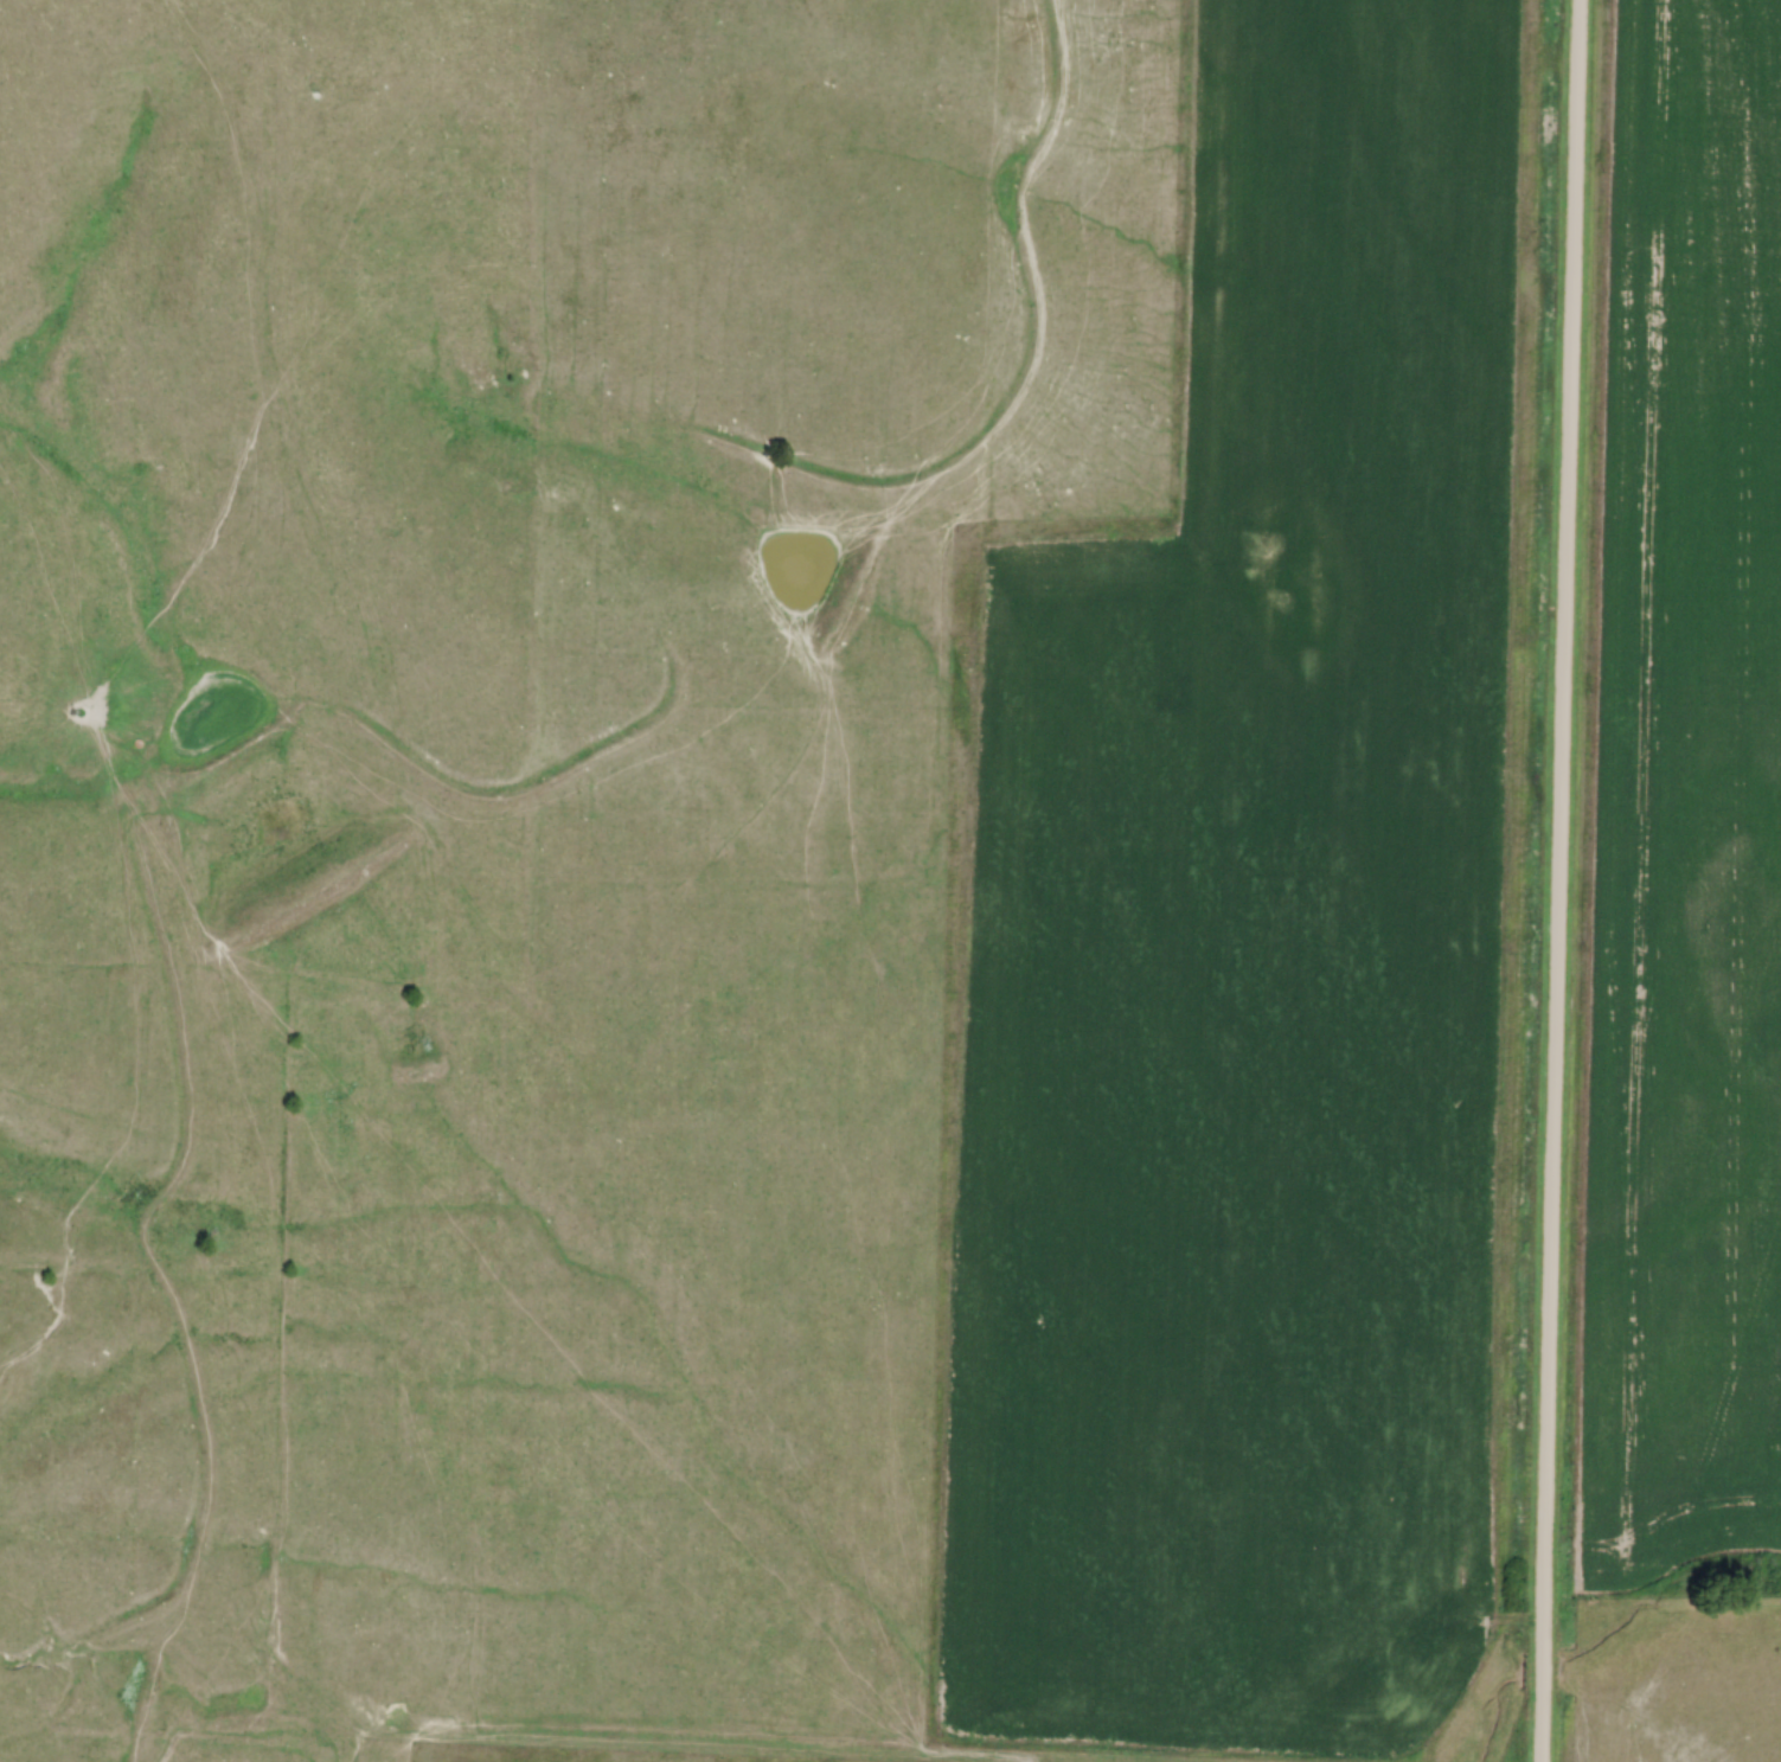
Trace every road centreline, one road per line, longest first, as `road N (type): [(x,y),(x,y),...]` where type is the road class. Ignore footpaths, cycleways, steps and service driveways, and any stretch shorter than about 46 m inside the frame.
road 1 (tertiary): [(1580,0),(1540,1761)]

